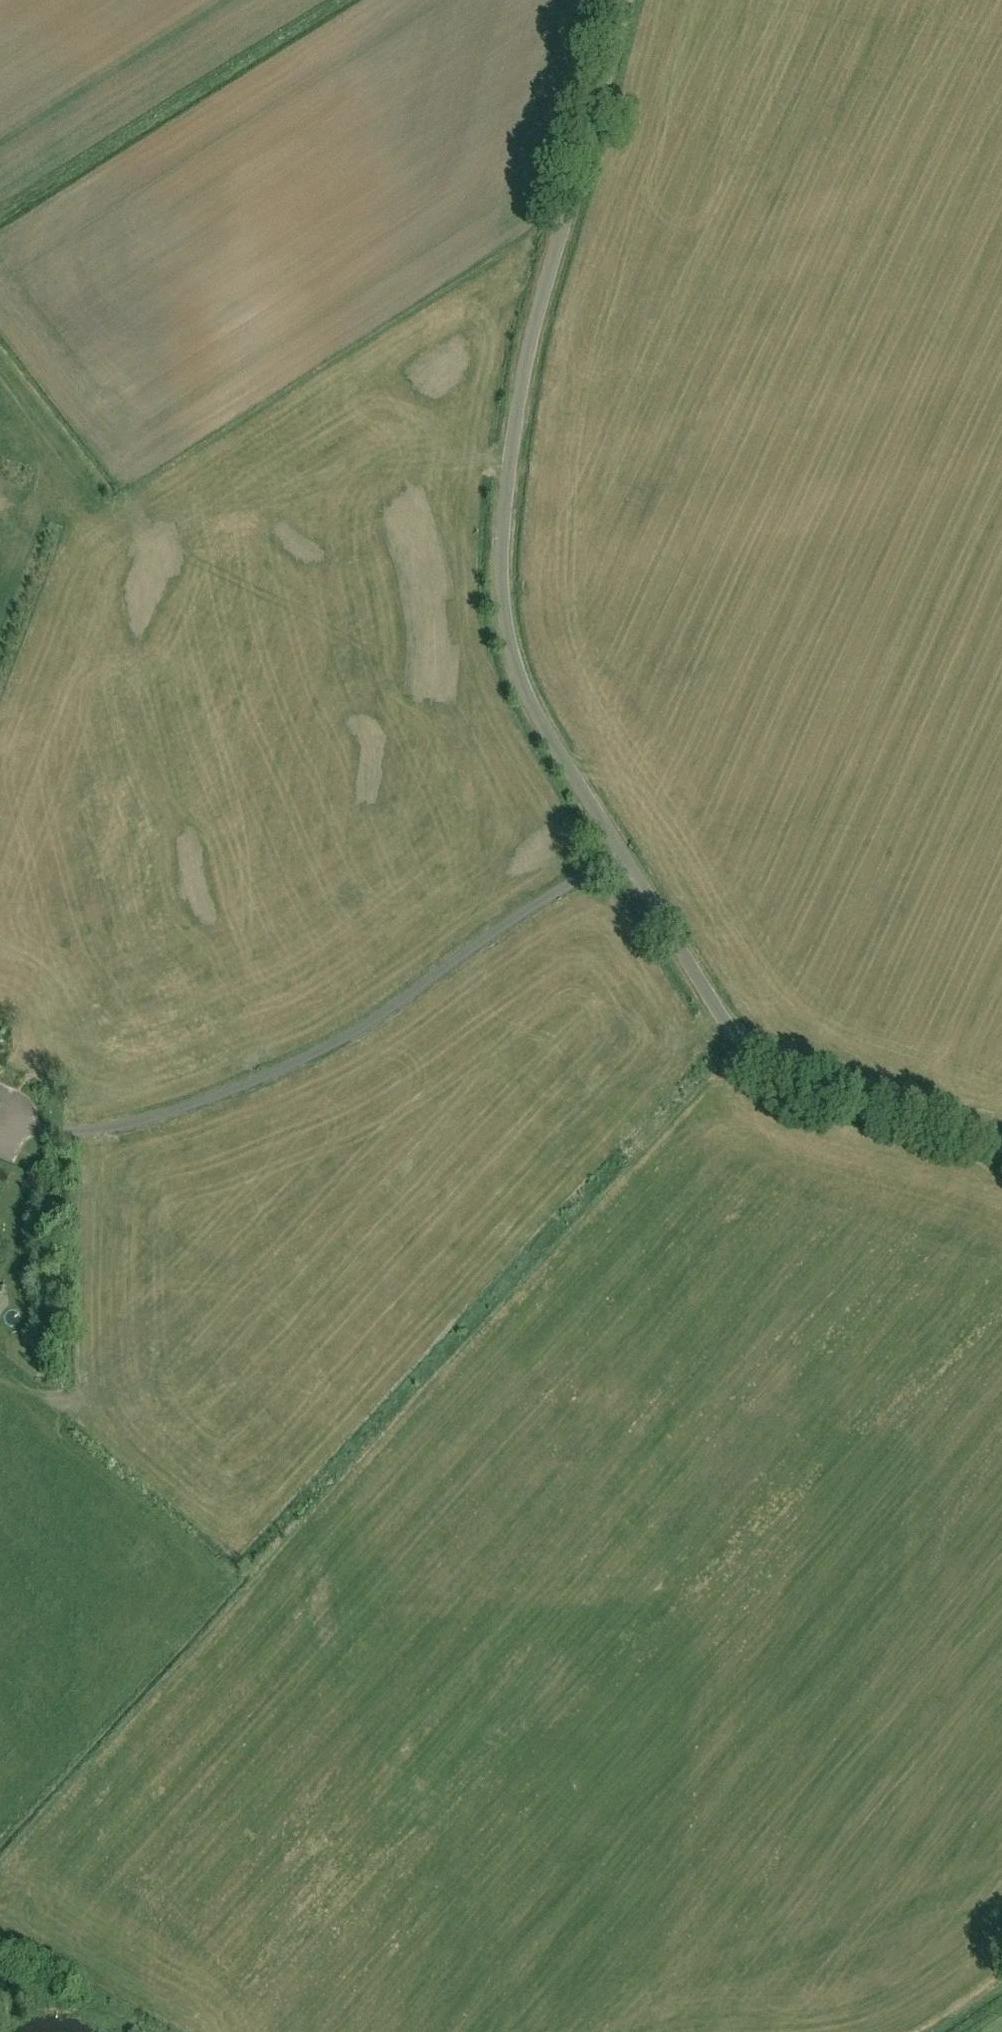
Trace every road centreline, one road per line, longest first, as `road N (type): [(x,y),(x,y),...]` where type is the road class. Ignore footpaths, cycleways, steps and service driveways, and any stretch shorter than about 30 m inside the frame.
road 1 (unclassified): [(1001,1148),(803,1083),(745,1046),(560,755),(518,672),(502,573),(516,418),(626,0)]

